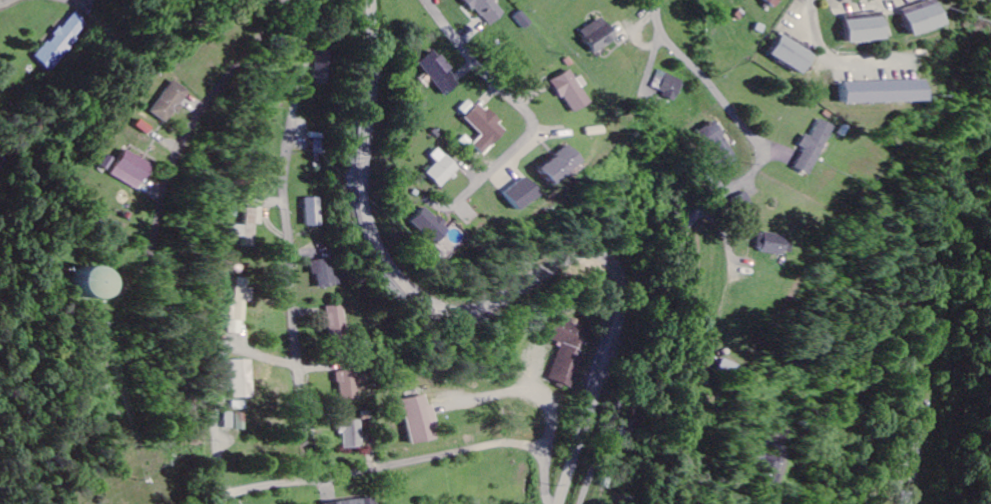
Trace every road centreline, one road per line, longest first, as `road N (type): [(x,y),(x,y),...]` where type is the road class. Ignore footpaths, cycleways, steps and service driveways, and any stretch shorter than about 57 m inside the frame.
road 1 (tertiary): [(560,503),(610,369),(621,269),(610,252),(580,244),(458,300),(416,294),(383,250),(366,197),(372,0)]
road 2 (residential): [(224,503),(255,488),(508,445),(541,454),(553,503)]
road 3 (residential): [(301,123),(289,208),(310,480)]
road 4 (residential): [(287,0),(182,146),(146,260)]
road 5 (residential): [(425,0),(528,126),(458,199)]
road 6 (residential): [(661,0),(665,33),(755,144),(755,169)]

